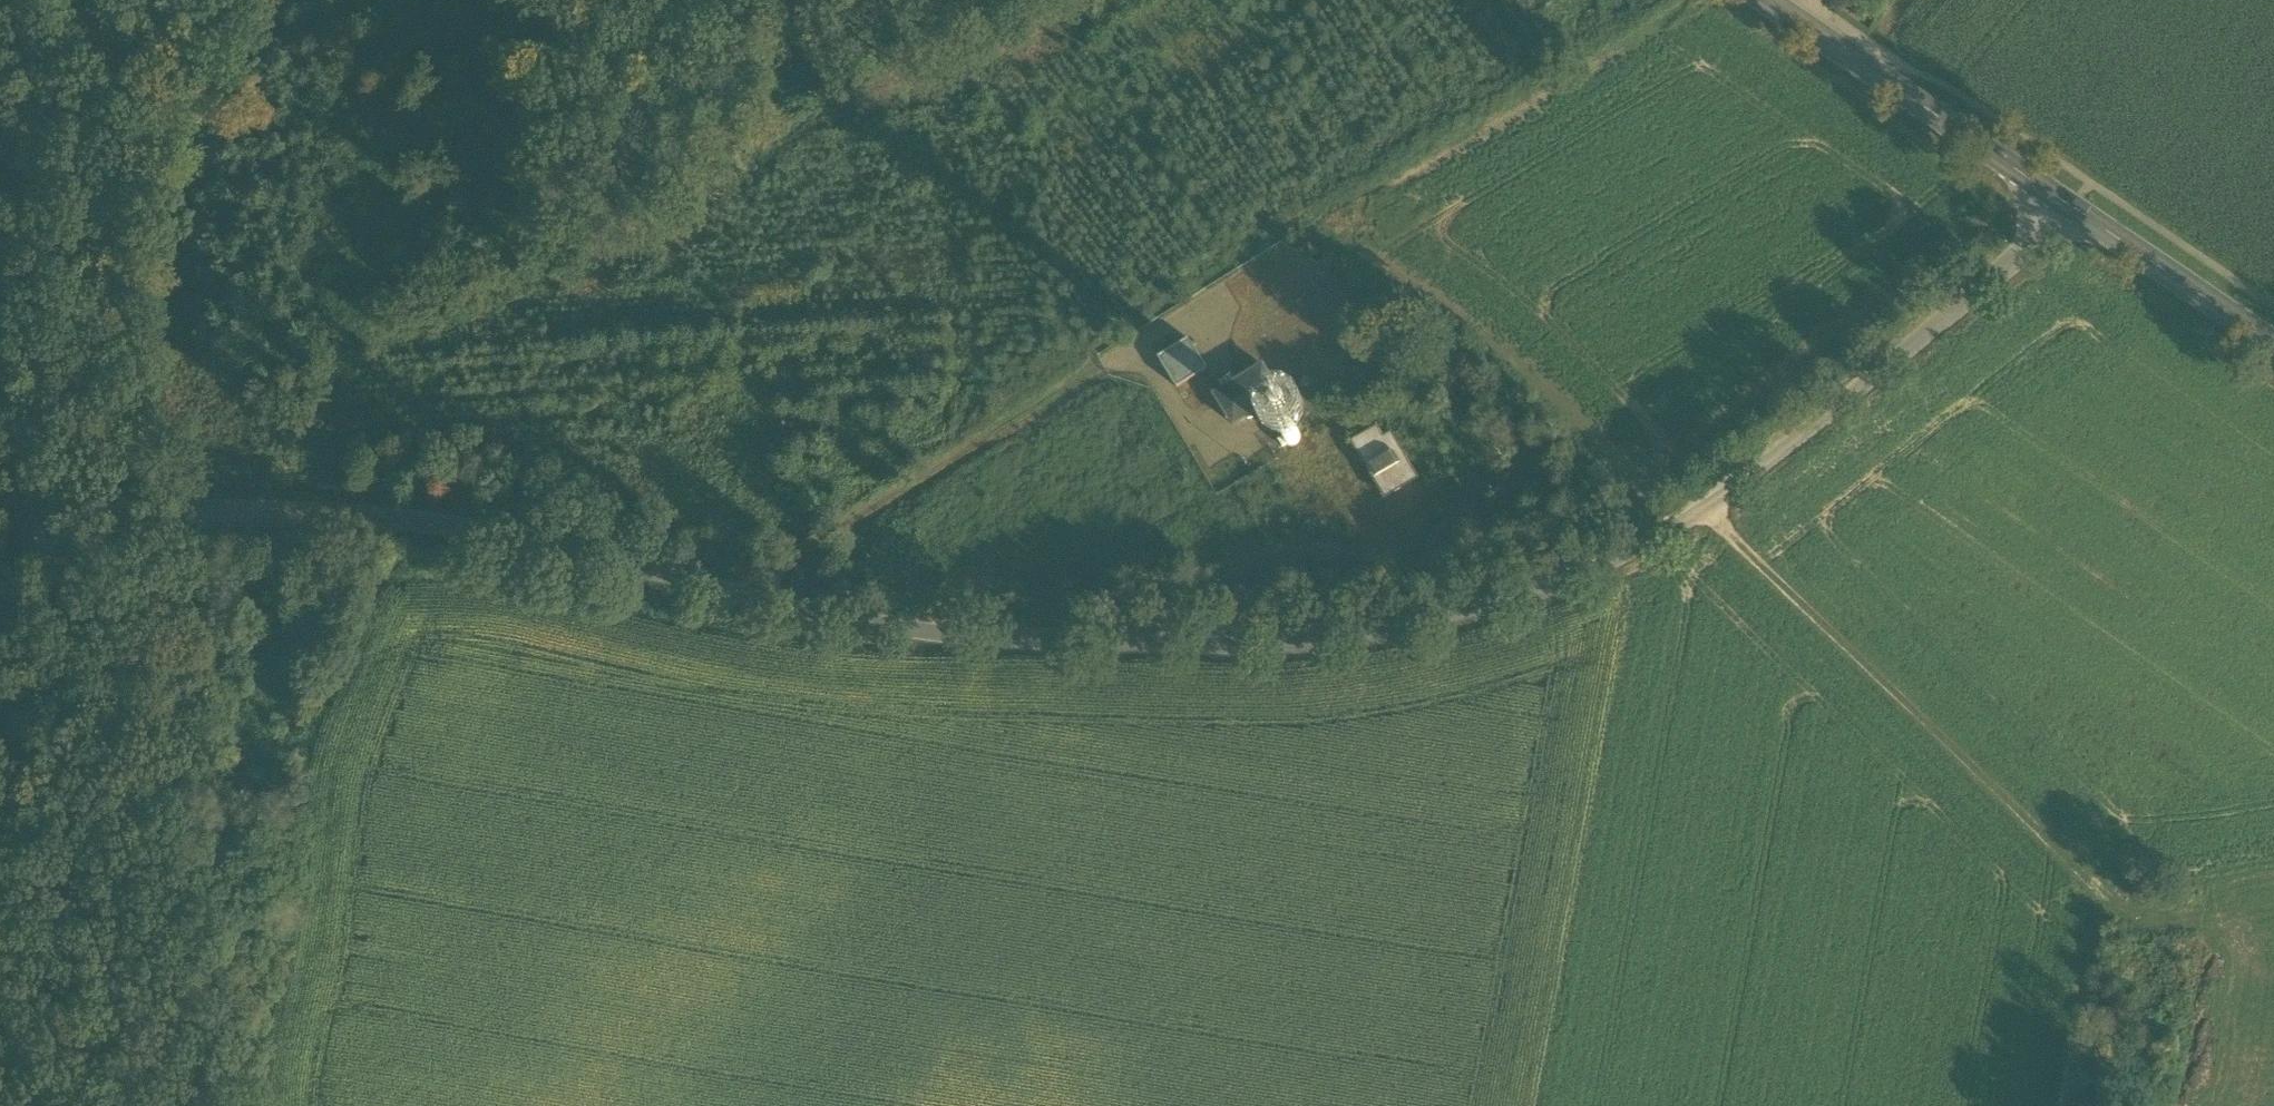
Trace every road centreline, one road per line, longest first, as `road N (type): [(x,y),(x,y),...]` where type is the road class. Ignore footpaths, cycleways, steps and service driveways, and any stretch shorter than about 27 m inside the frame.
road 1 (unclassified): [(0,512),(488,532),(918,637),(1299,652),(1439,622),(1598,568),(1701,509),(2069,207)]
road 2 (track): [(1701,509),(2103,895),(2197,911)]
road 3 (track): [(94,1105),(202,514)]
road 4 (secondary): [(2069,207),(1758,0)]
road 5 (secondary): [(2273,345),(2069,207)]
road 6 (track): [(2103,895),(2063,1105)]

